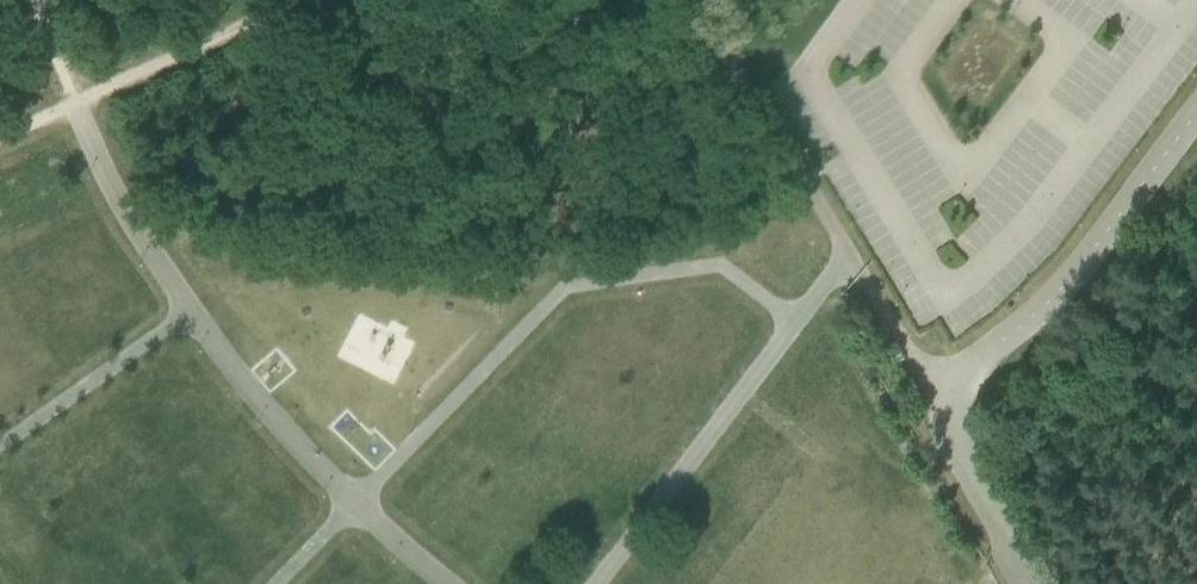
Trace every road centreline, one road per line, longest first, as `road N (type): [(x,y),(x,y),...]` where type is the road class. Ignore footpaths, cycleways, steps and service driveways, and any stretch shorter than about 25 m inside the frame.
road 1 (unclassified): [(444,583),(276,419),(192,312),(124,205),(76,104)]
road 2 (unclassified): [(850,257),(602,583)]
road 3 (unclassified): [(1196,108),(1037,315),(933,398)]
road 4 (unclassified): [(850,257),(690,0)]
road 5 (track): [(307,0),(76,104)]
road 6 (unclassified): [(1017,556),(933,398)]
road 7 (unclassified): [(933,398),(850,257)]

